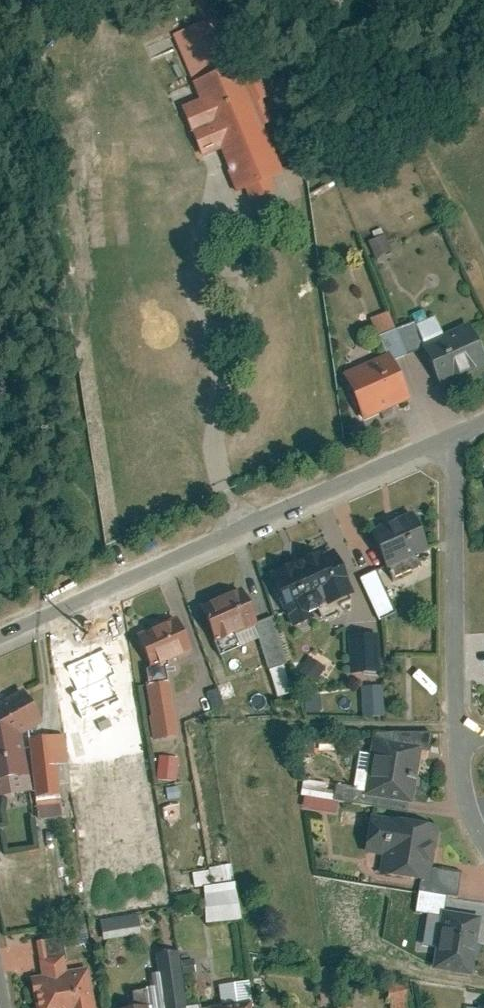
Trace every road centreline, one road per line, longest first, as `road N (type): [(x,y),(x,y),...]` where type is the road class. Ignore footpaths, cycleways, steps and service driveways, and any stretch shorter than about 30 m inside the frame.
road 1 (residential): [(448,441),(0,636)]
road 2 (residential): [(448,441),(459,733)]

